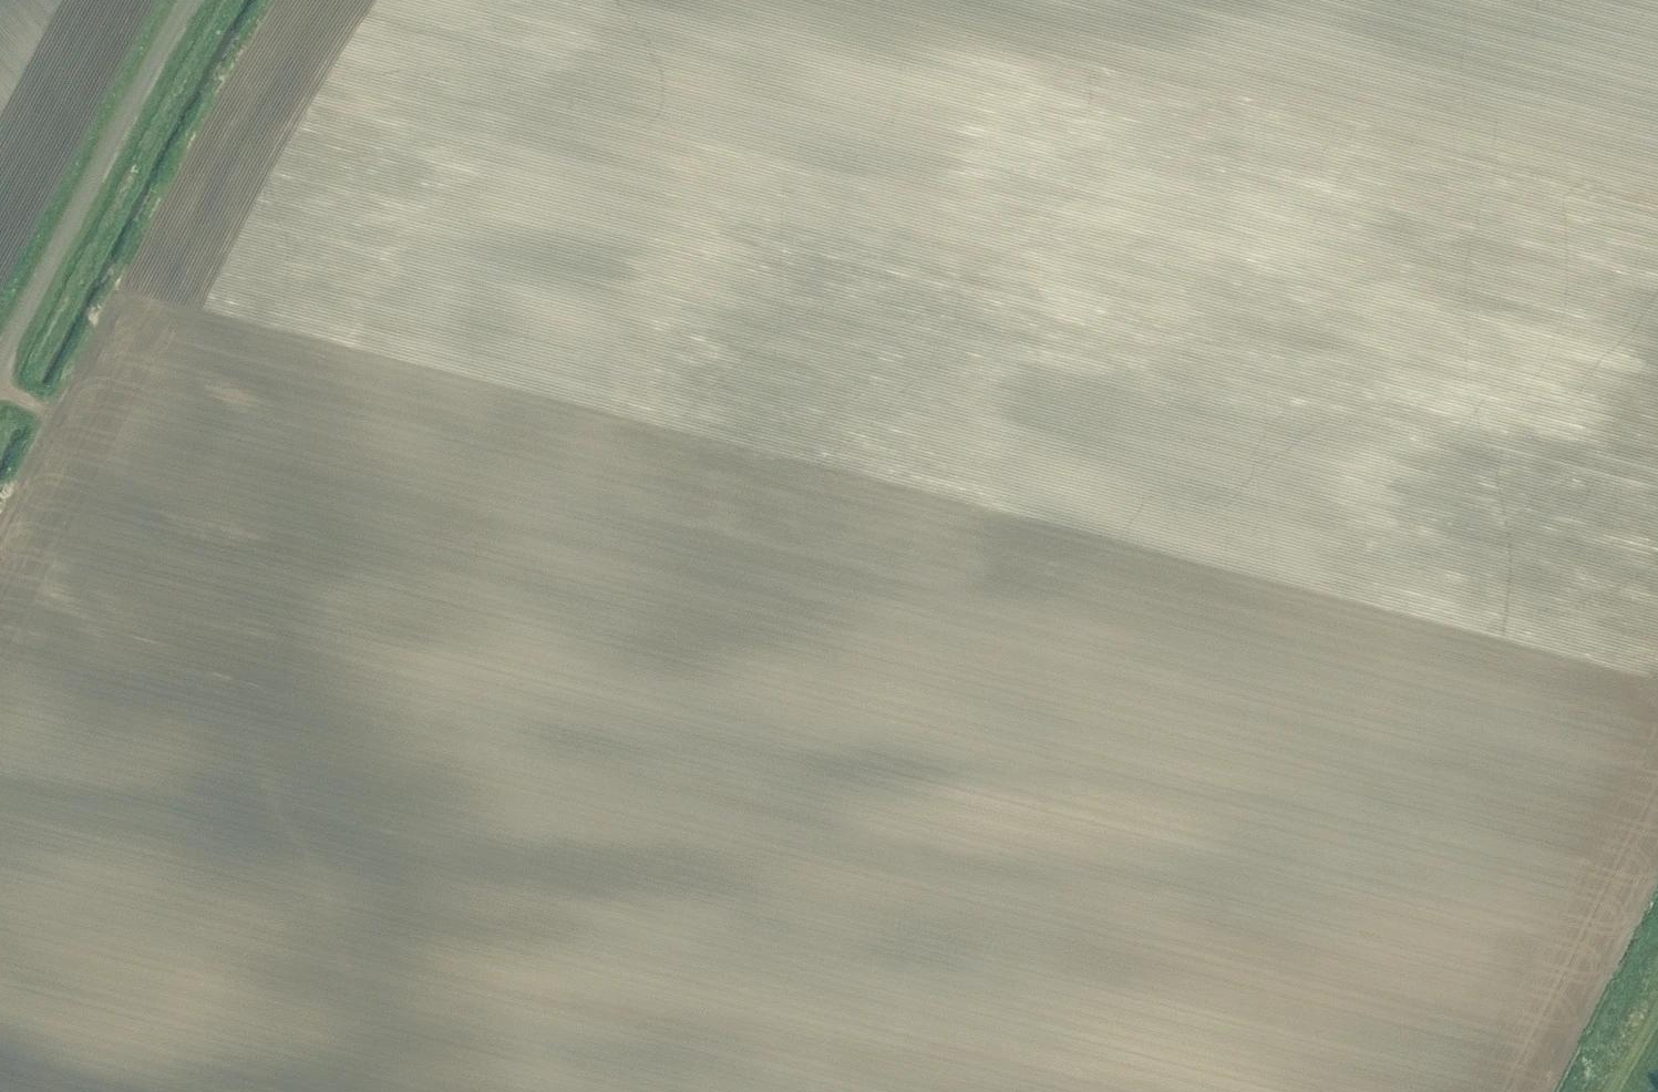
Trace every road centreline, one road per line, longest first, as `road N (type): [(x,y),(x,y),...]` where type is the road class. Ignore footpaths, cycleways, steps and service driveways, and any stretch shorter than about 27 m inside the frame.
road 1 (unclassified): [(0,361),(192,0)]

